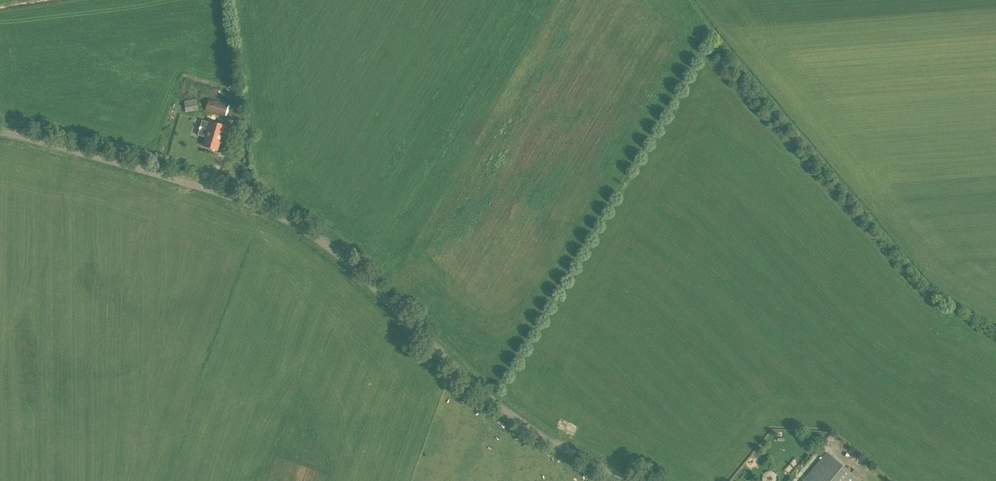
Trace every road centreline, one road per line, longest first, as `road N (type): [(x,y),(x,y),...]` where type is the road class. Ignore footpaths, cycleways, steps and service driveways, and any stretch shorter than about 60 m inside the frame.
road 1 (unclassified): [(632,480),(516,420),(327,247),(285,219),(0,133)]

